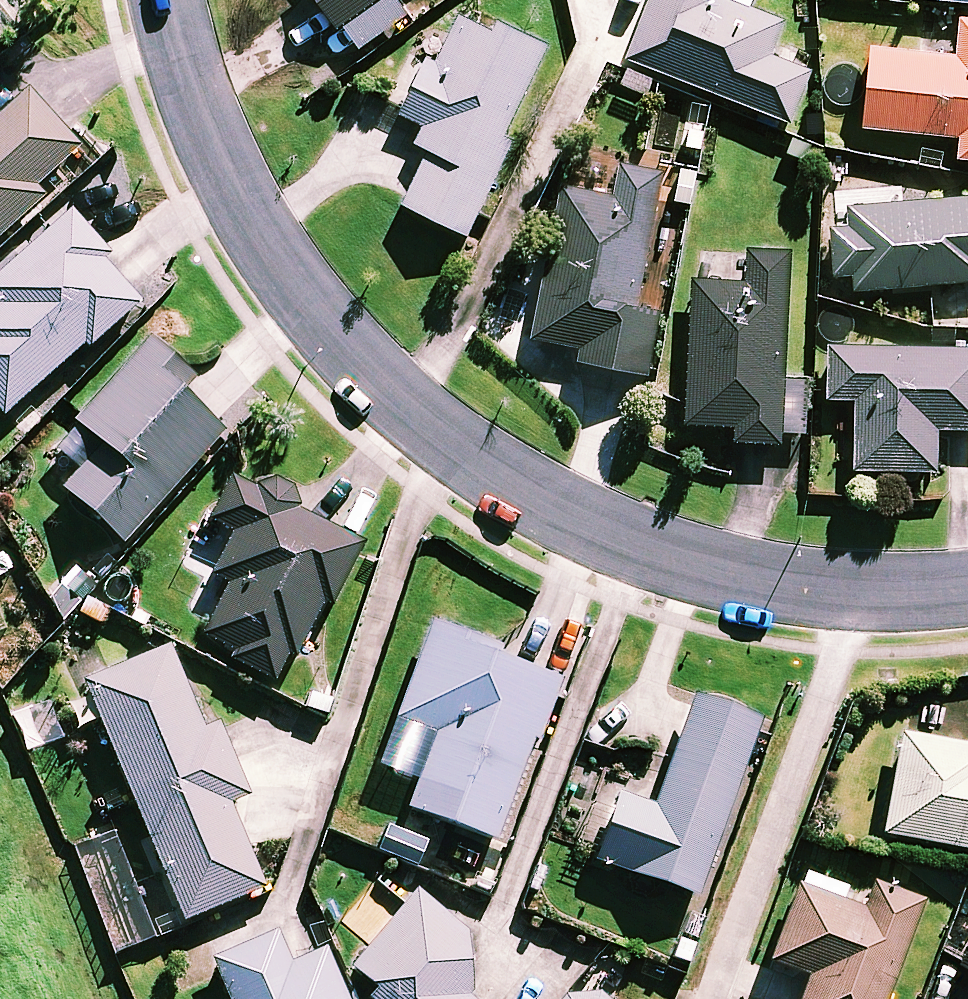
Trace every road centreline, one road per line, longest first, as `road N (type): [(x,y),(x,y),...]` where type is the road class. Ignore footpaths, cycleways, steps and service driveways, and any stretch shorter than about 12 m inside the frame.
road 1 (residential): [(170,0),(178,52),(253,235),(303,306),(367,375),(446,440),(535,495),(708,573),(937,597),(967,590)]

